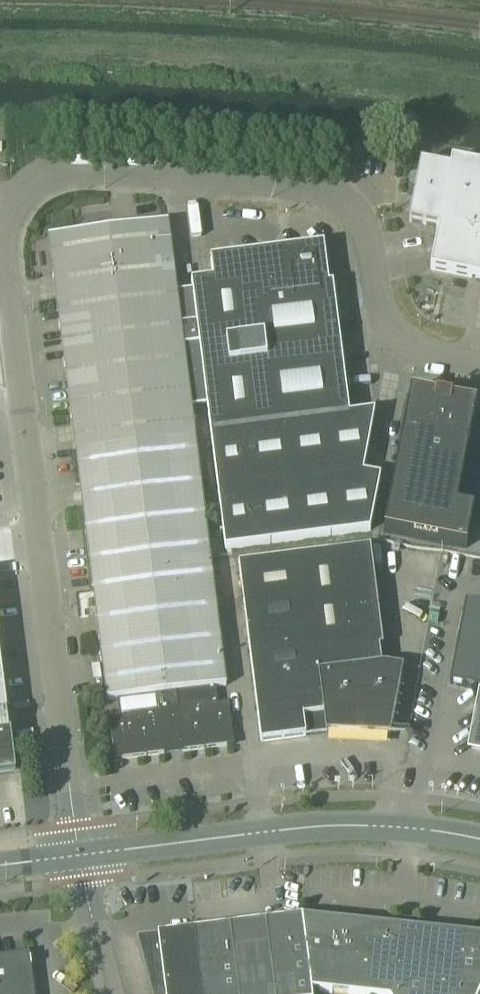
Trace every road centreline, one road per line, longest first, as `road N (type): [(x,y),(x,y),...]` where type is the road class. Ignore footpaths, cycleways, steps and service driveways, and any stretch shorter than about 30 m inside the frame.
road 1 (unclassified): [(479,366),(417,354),(381,318),(362,220),(321,188),(61,171),(23,189),(0,227)]
road 2 (unclassified): [(0,231),(75,826)]
road 3 (tertiary): [(80,856),(311,827),(479,840)]
road 4 (unclassified): [(111,993),(80,856)]

